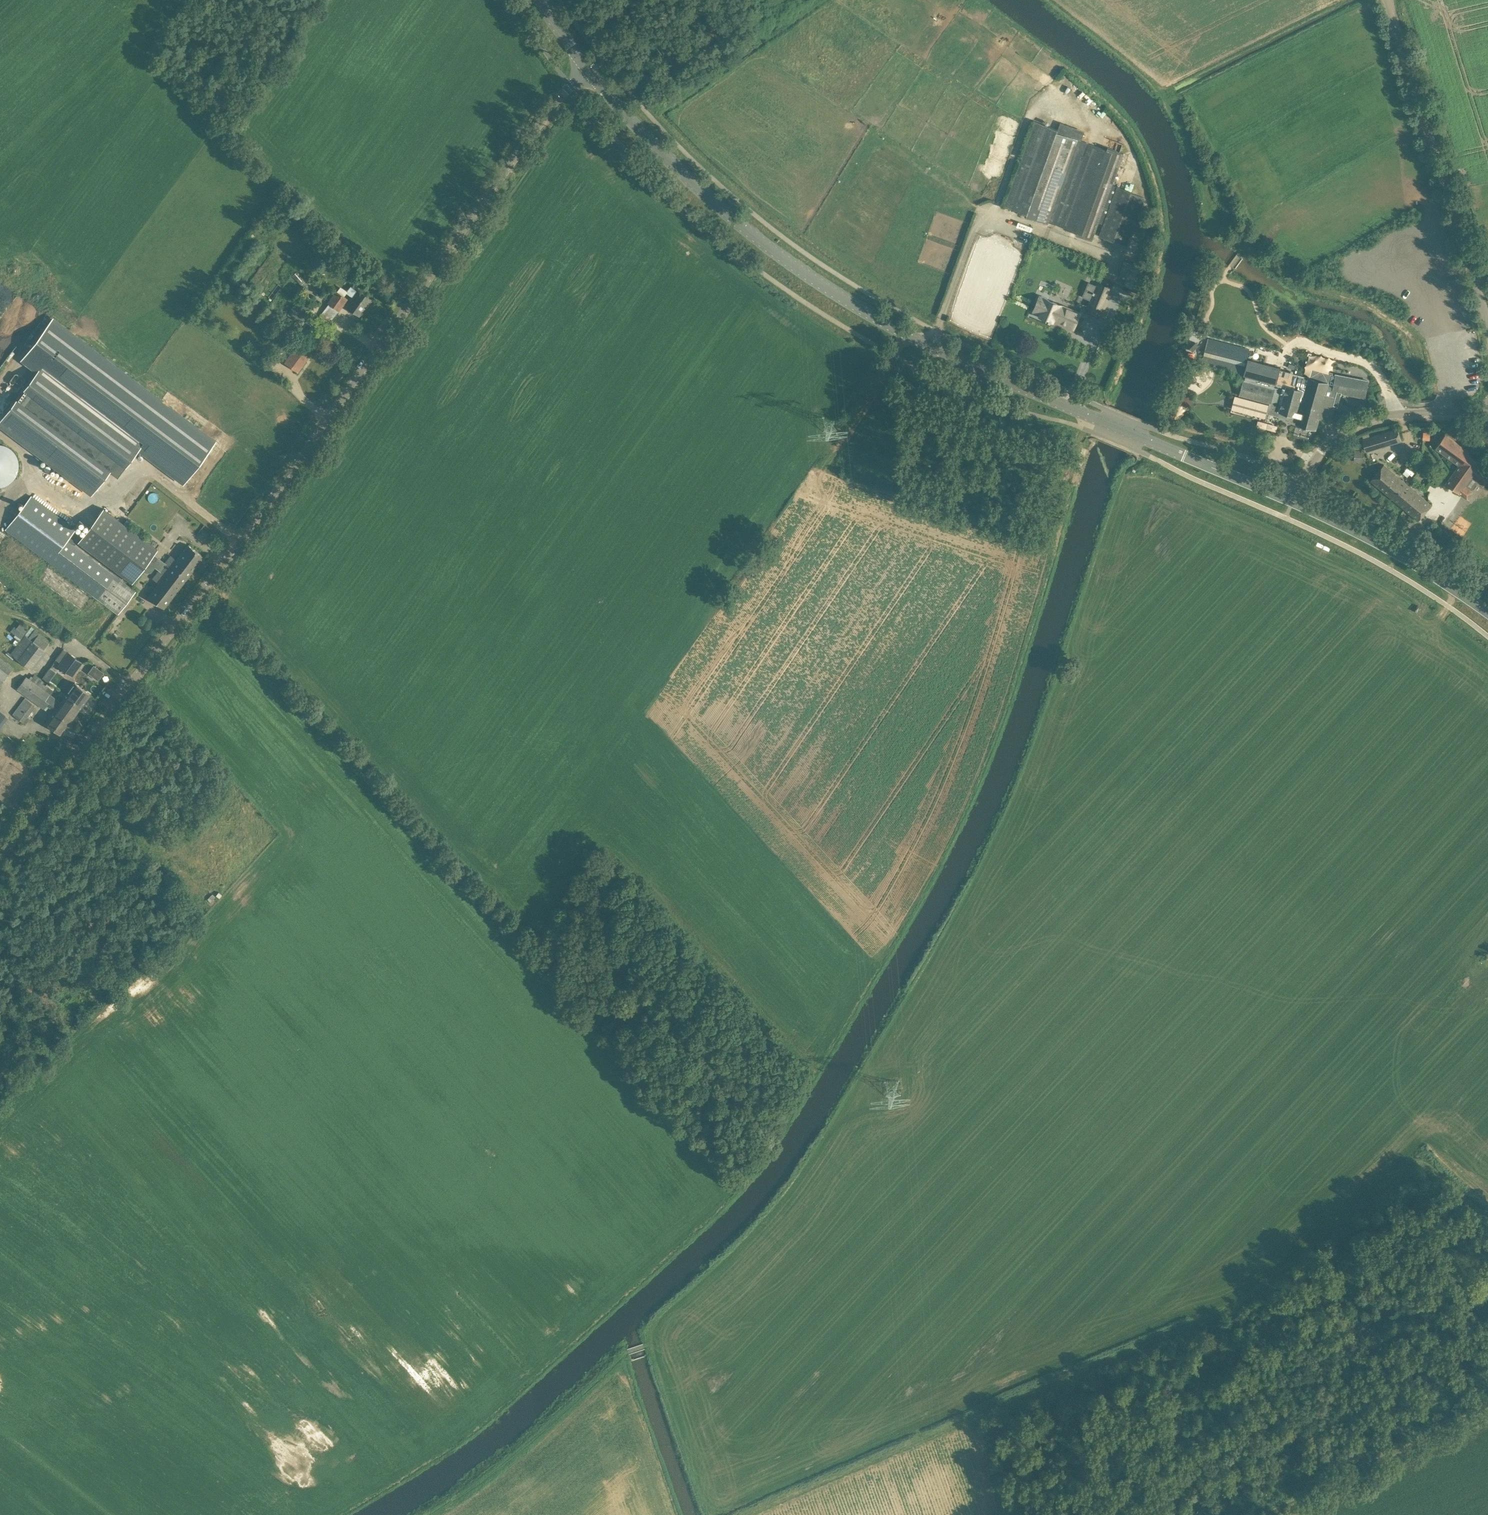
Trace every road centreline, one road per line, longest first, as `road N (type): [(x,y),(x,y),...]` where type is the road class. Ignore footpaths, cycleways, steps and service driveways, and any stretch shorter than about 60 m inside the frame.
road 1 (unclassified): [(0,844),(571,87)]
road 2 (secondary): [(1292,502),(915,341),(839,296),(708,198),(588,69)]
road 3 (unclassified): [(1487,331),(1387,0)]
road 4 (track): [(1273,1514),(1487,1408)]
road 5 (unclassified): [(1292,502),(1314,457),(1352,425),(1487,407)]
road 6 (secondary): [(1487,613),(1292,502)]

